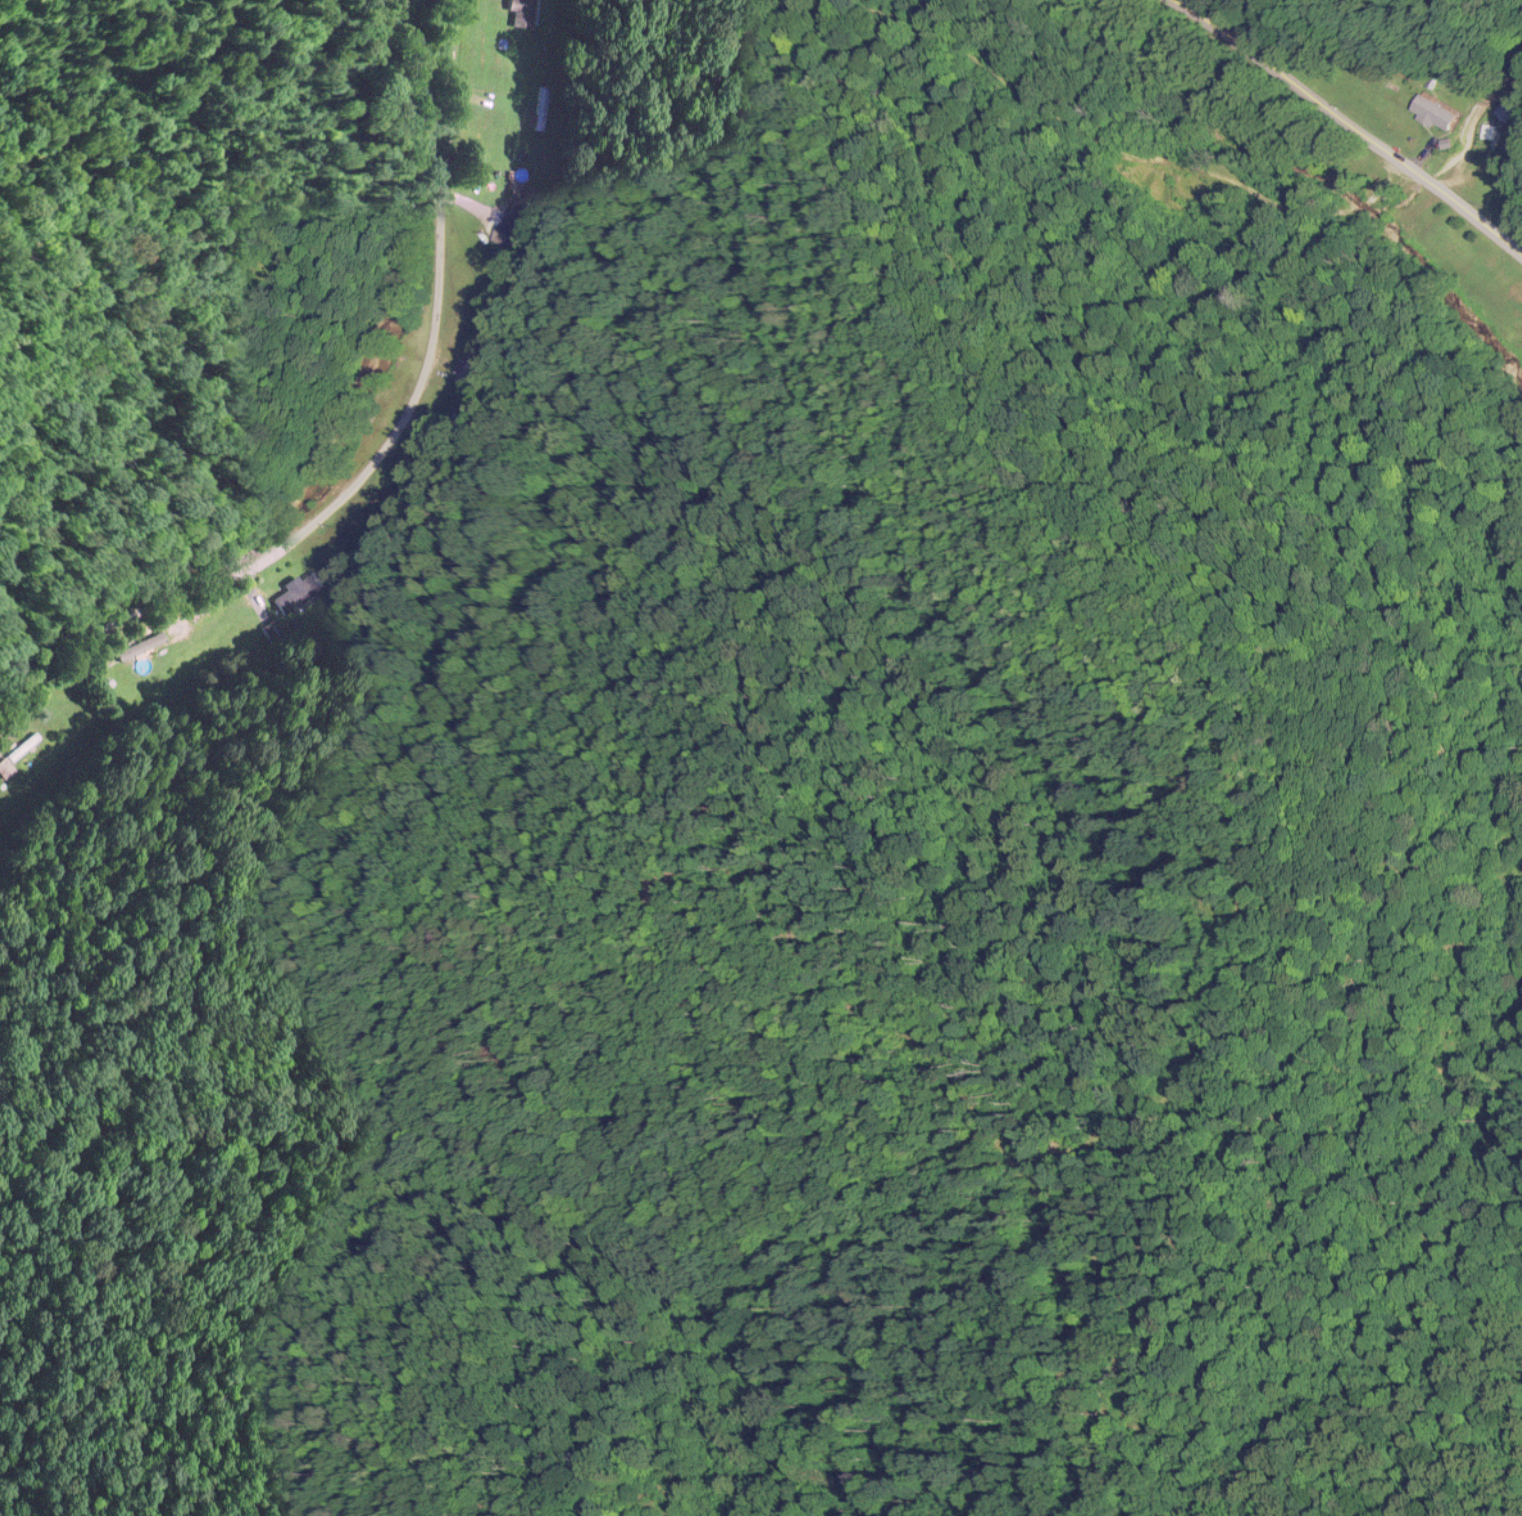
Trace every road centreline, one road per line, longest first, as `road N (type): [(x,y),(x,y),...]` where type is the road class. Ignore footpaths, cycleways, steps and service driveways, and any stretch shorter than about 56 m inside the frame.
road 1 (residential): [(0,687),(63,647),(383,511),(426,445),(489,0)]
road 2 (secondary): [(1521,255),(1179,0)]

